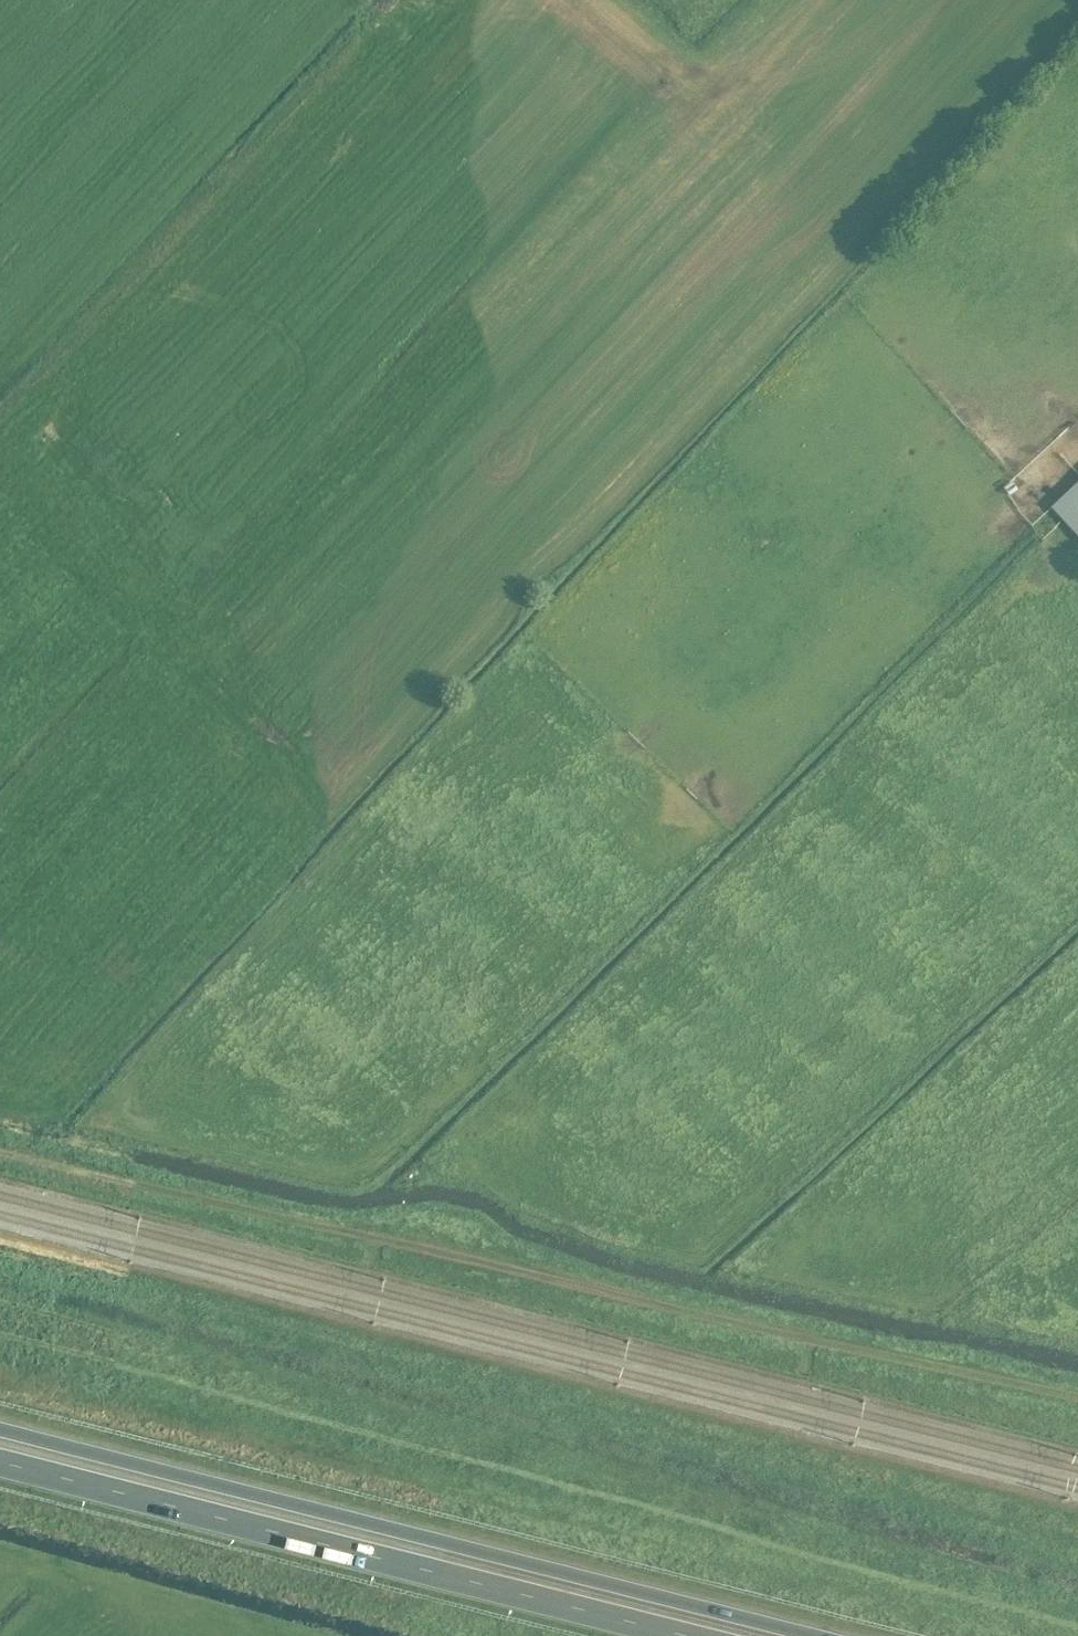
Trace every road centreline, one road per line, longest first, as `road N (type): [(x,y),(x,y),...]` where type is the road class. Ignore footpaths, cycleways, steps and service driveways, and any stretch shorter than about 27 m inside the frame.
road 1 (trunk): [(818,1635),(0,1428)]
road 2 (trunk): [(0,1460),(697,1635)]

